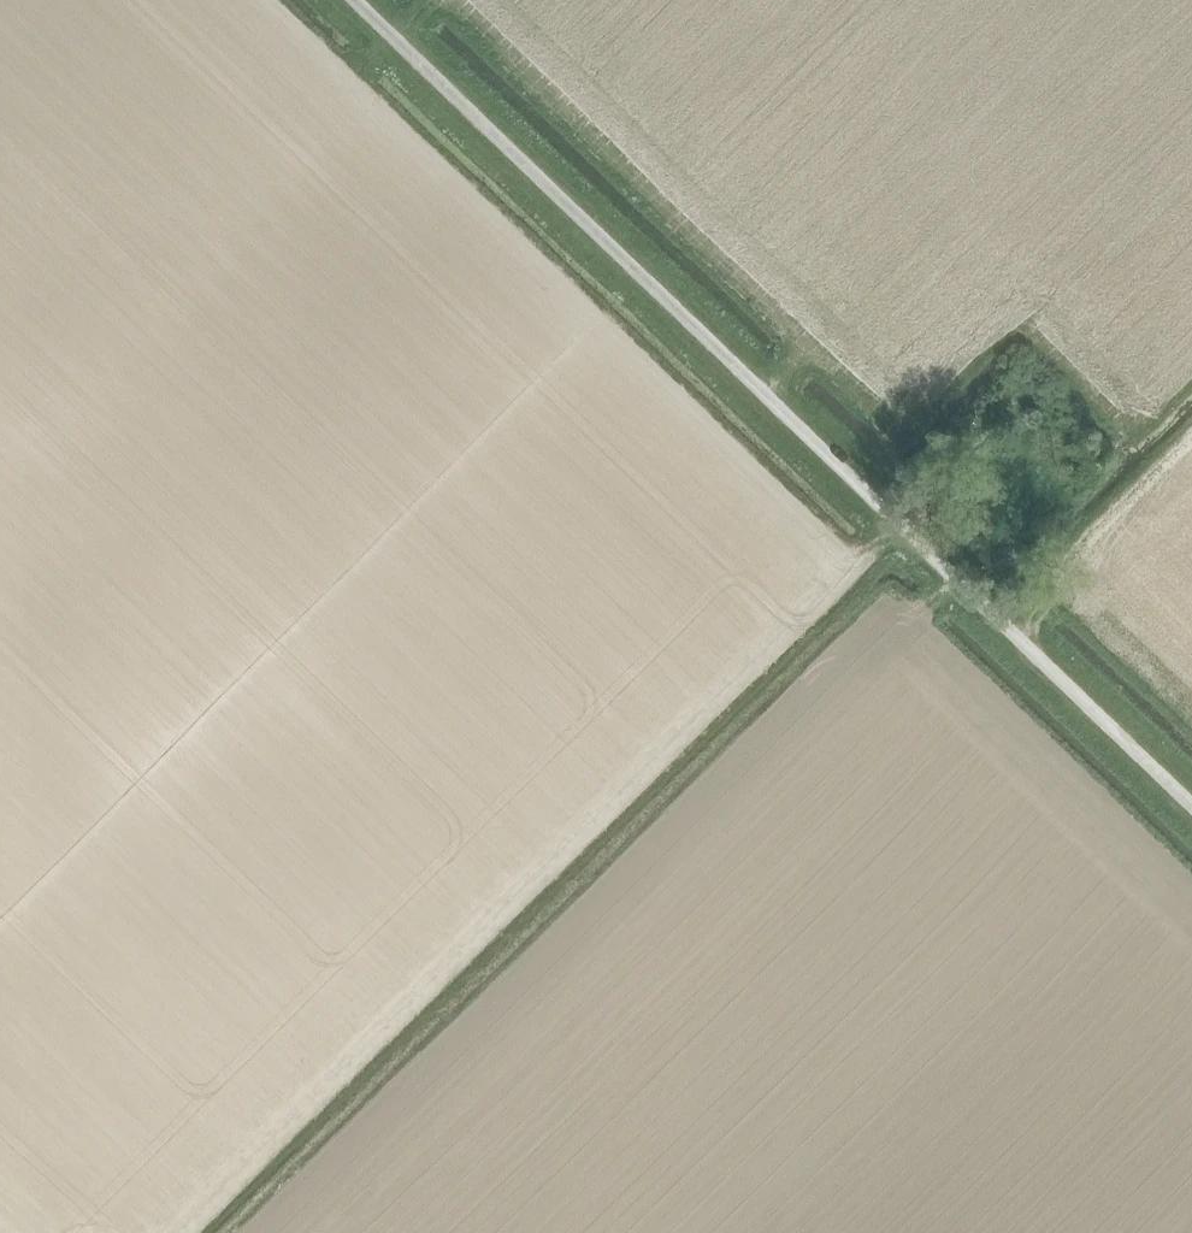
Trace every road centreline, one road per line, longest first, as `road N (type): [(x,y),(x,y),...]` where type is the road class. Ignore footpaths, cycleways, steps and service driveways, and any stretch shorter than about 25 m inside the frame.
road 1 (unclassified): [(1191,803),(356,0)]

